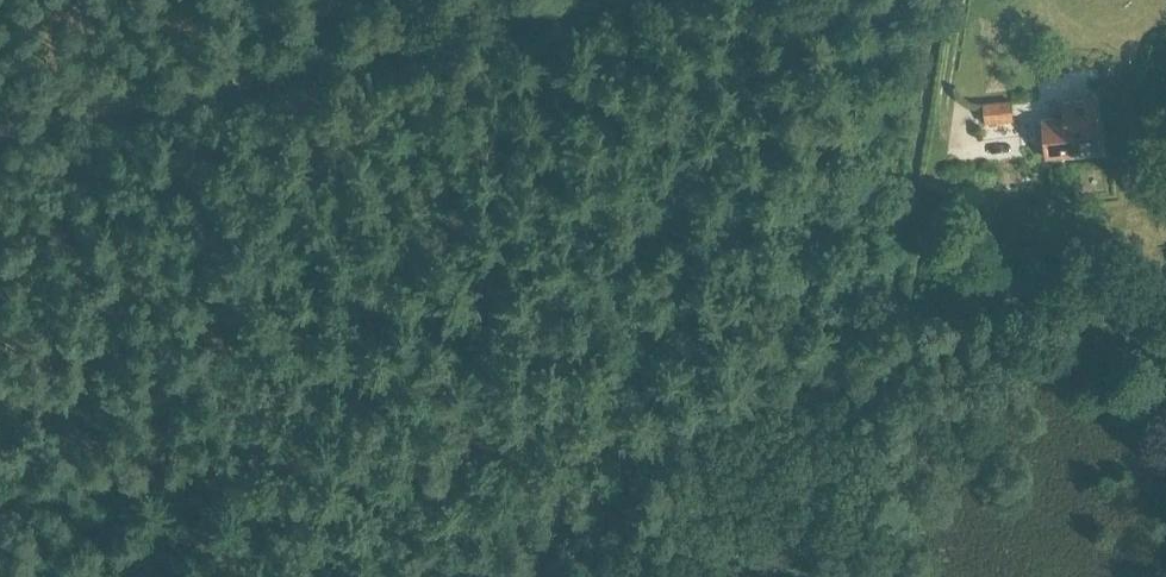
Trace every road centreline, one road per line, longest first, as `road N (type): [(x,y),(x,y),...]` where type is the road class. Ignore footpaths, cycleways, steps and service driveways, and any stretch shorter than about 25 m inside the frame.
road 1 (track): [(588,0),(0,128)]

